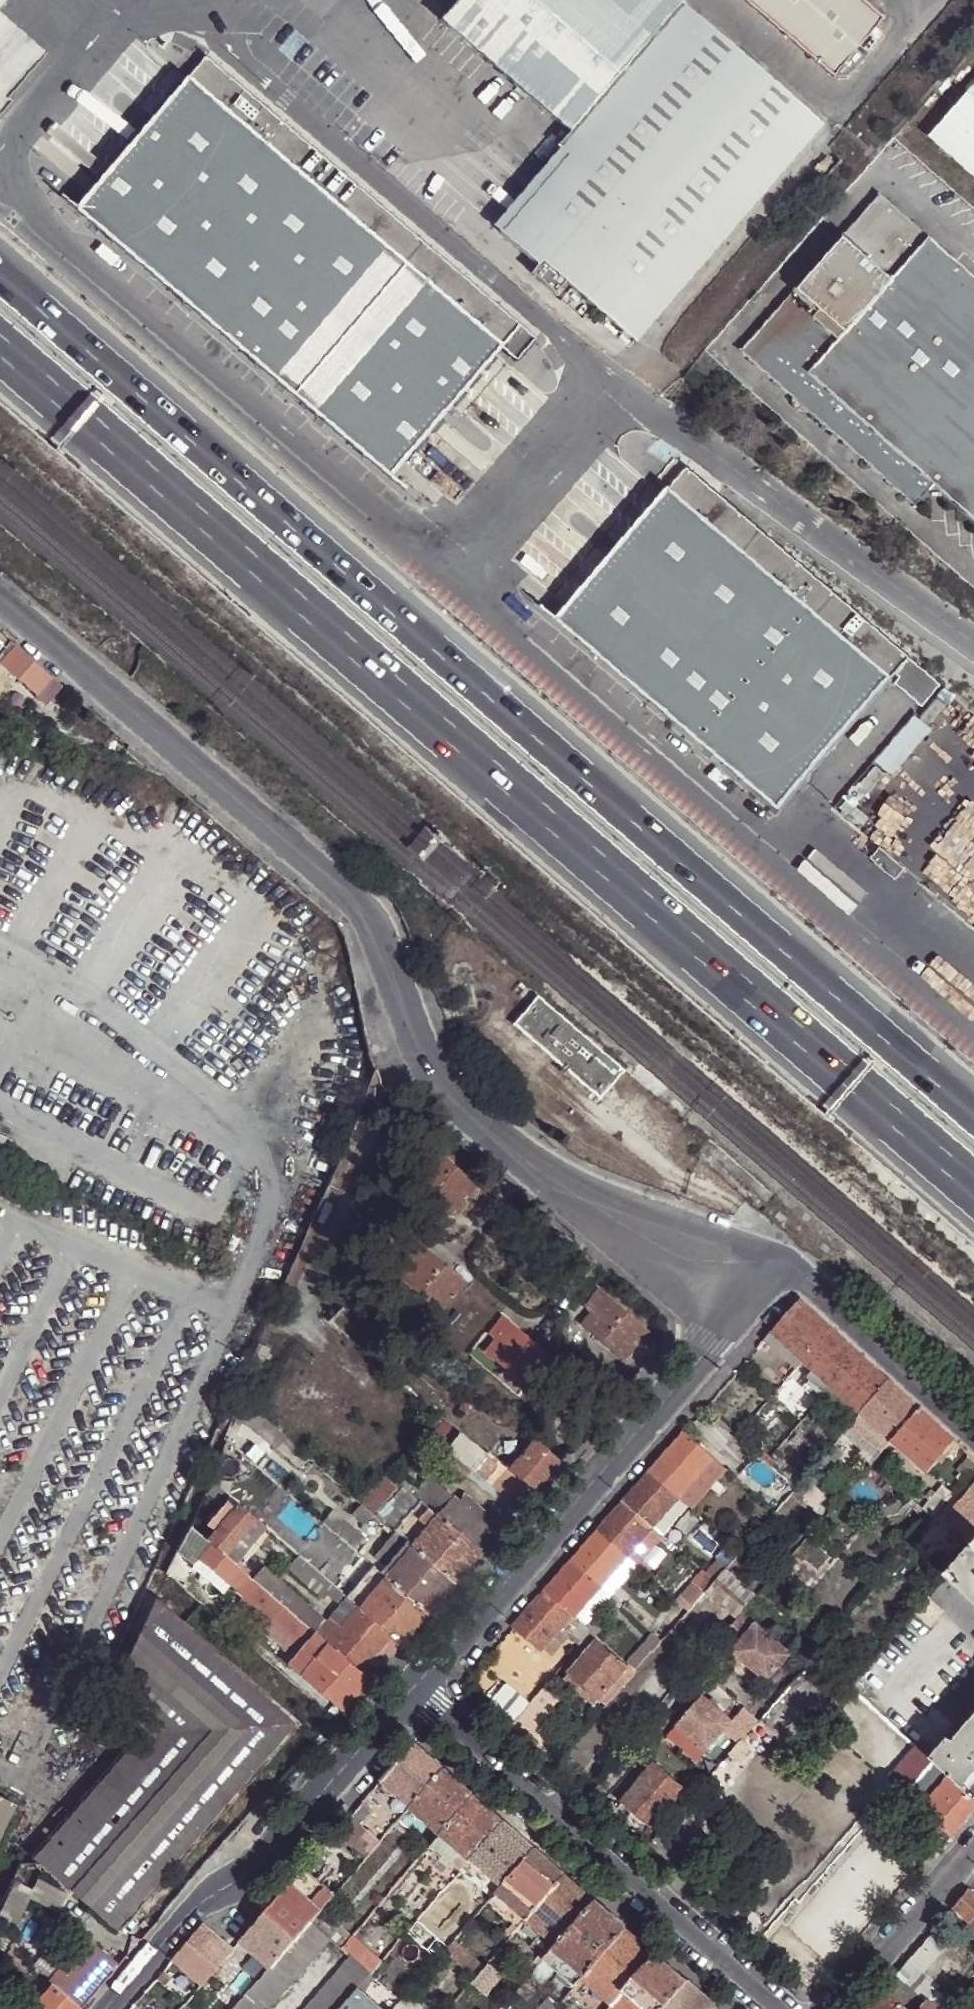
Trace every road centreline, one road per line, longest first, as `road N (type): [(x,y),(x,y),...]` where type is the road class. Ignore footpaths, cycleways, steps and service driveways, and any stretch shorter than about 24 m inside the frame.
road 1 (motorway): [(0,348),(973,1206)]
road 2 (motorway): [(973,1111),(0,277)]
road 3 (unclassified): [(758,1281),(691,1282),(659,1271),(452,1101),(425,1061),(381,938),(360,904),(0,598)]
road 4 (residential): [(758,1281),(575,1513),(410,1698)]
road 5 (residential): [(410,1698),(782,2008)]
road 6 (residential): [(410,1698),(274,1851),(204,1897),(107,2008)]
road 7 (residential): [(973,1434),(810,1282),(758,1281)]
road 8 (residential): [(825,2008),(973,1845)]

